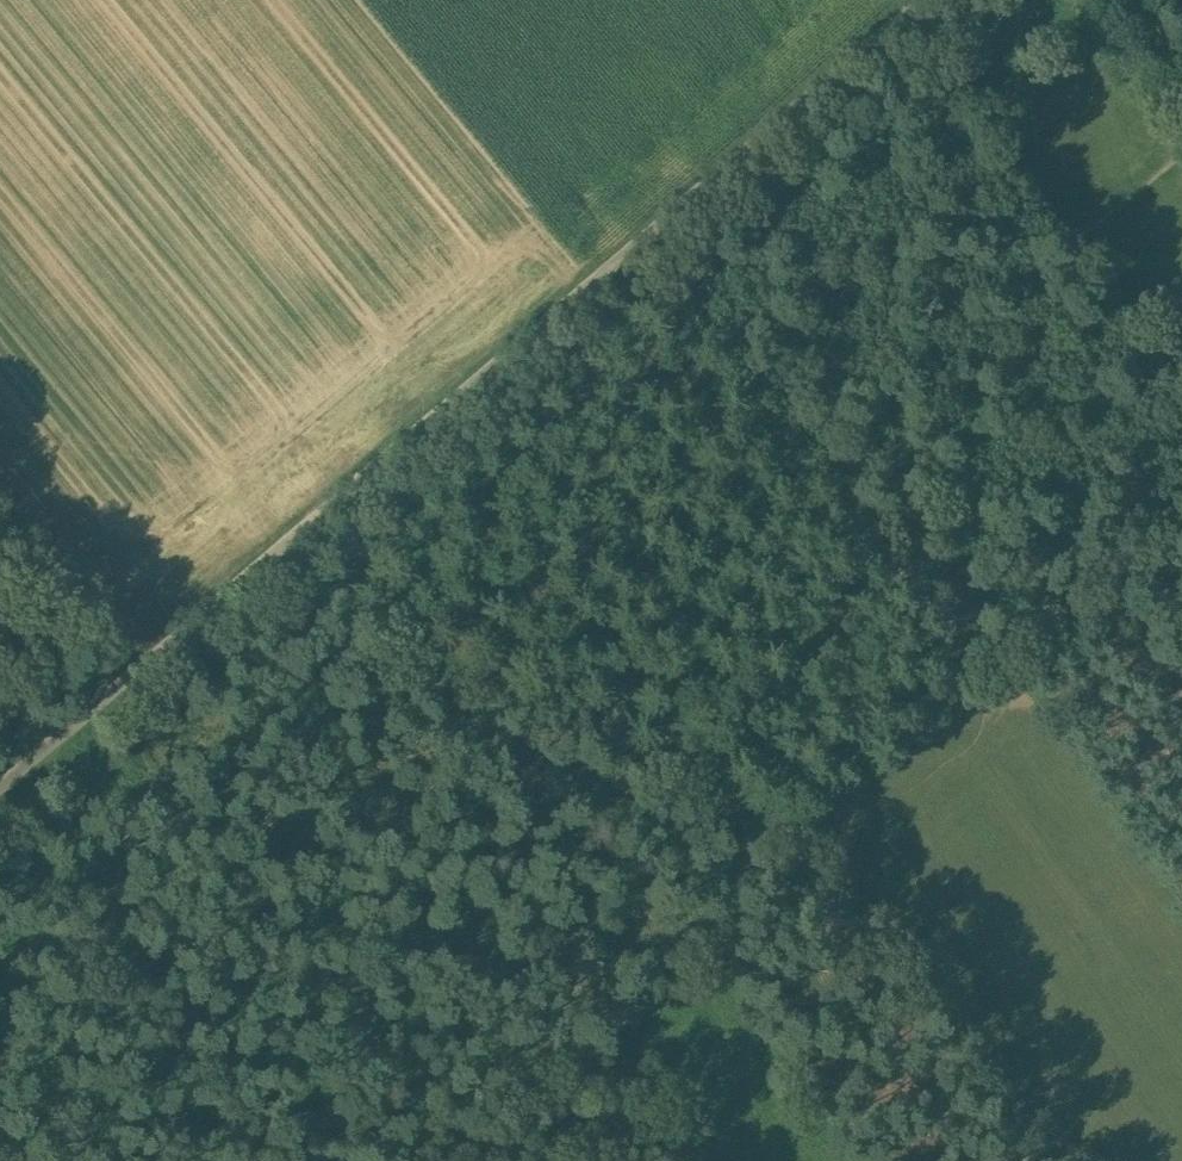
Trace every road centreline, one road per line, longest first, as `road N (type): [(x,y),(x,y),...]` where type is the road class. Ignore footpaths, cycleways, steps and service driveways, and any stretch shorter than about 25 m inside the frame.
road 1 (unclassified): [(0,777),(922,0)]
road 2 (track): [(263,553),(301,580),(784,818),(1047,1160)]

